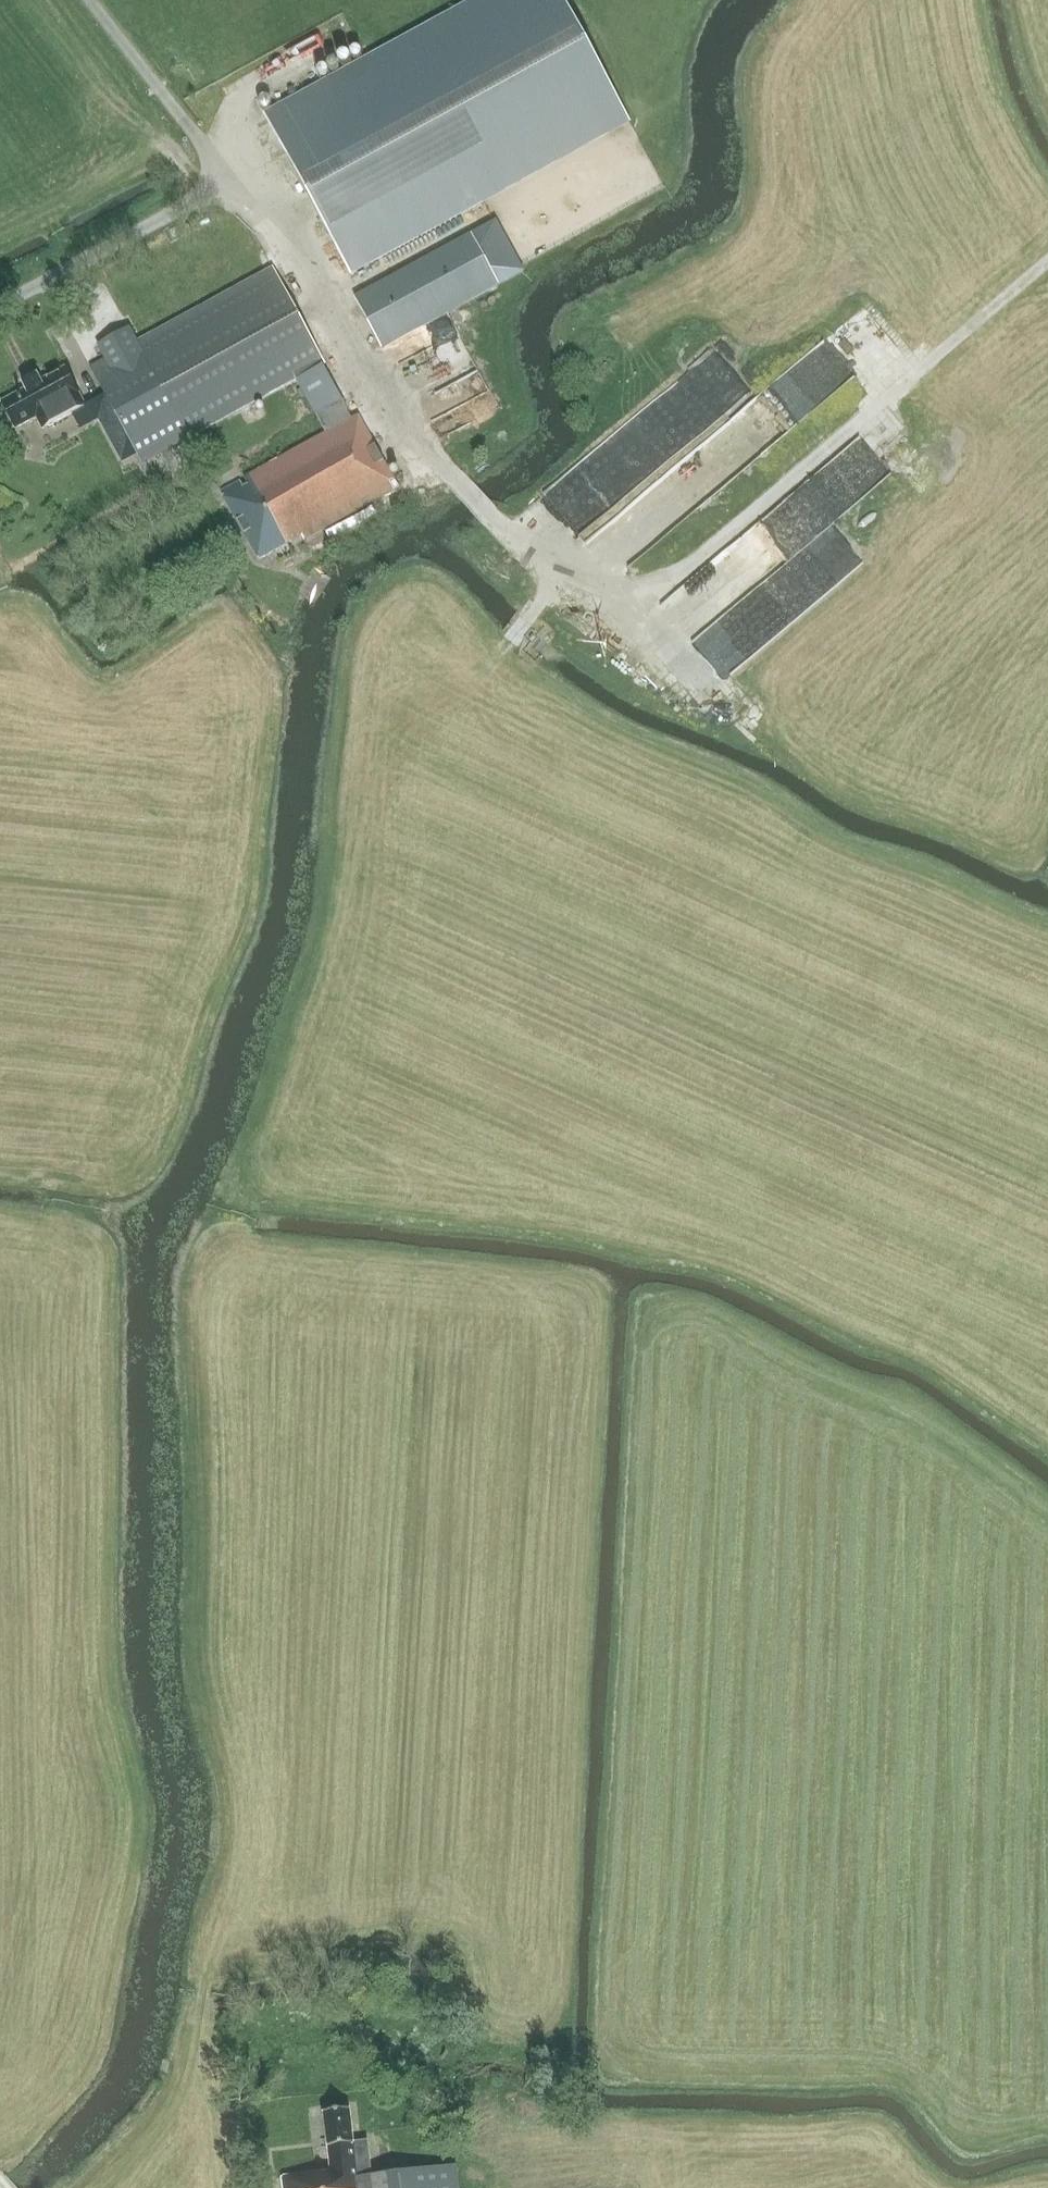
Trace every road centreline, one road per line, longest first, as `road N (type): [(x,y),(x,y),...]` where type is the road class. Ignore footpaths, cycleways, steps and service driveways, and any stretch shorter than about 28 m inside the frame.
road 1 (unclassified): [(0,301),(216,192),(216,158),(90,0)]

